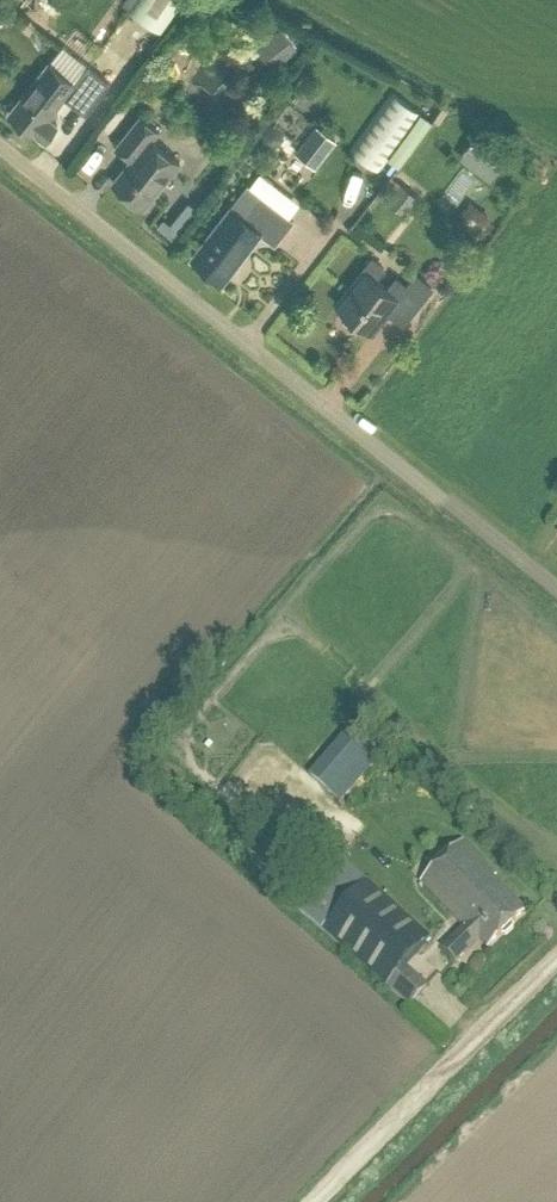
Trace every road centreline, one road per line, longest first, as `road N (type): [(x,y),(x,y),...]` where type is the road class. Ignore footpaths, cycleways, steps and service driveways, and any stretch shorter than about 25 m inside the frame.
road 1 (unclassified): [(556,588),(0,146)]
road 2 (track): [(556,965),(315,1201)]

